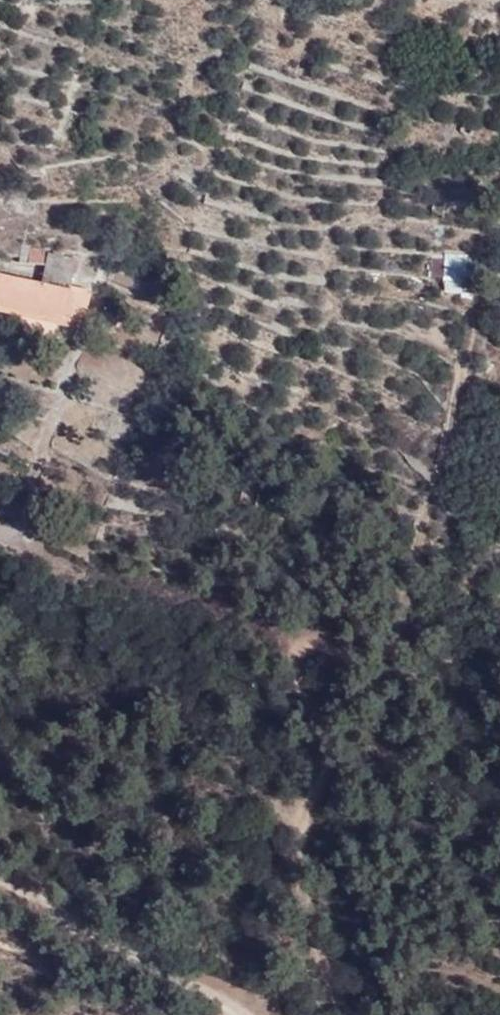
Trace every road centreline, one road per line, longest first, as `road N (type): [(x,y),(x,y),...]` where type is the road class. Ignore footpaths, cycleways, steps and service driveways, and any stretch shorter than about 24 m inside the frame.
road 1 (track): [(347,1014),(326,953),(309,837),(330,777),(303,648)]
road 2 (track): [(227,1014),(0,880)]

